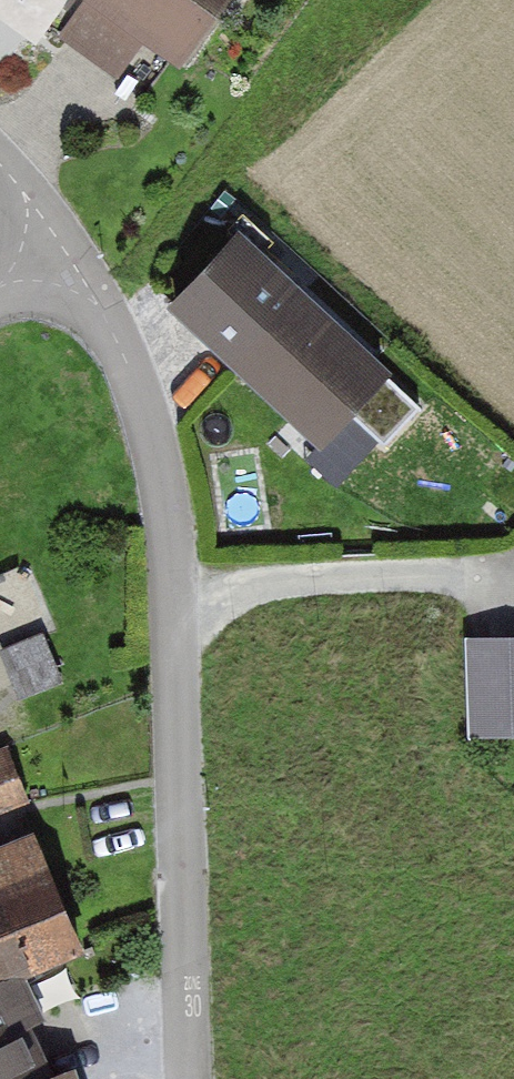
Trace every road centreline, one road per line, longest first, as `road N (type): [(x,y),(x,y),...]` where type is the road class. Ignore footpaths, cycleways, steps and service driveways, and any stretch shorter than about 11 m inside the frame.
road 1 (residential): [(42,256),(96,301),(141,404),(167,501),(189,1078)]

